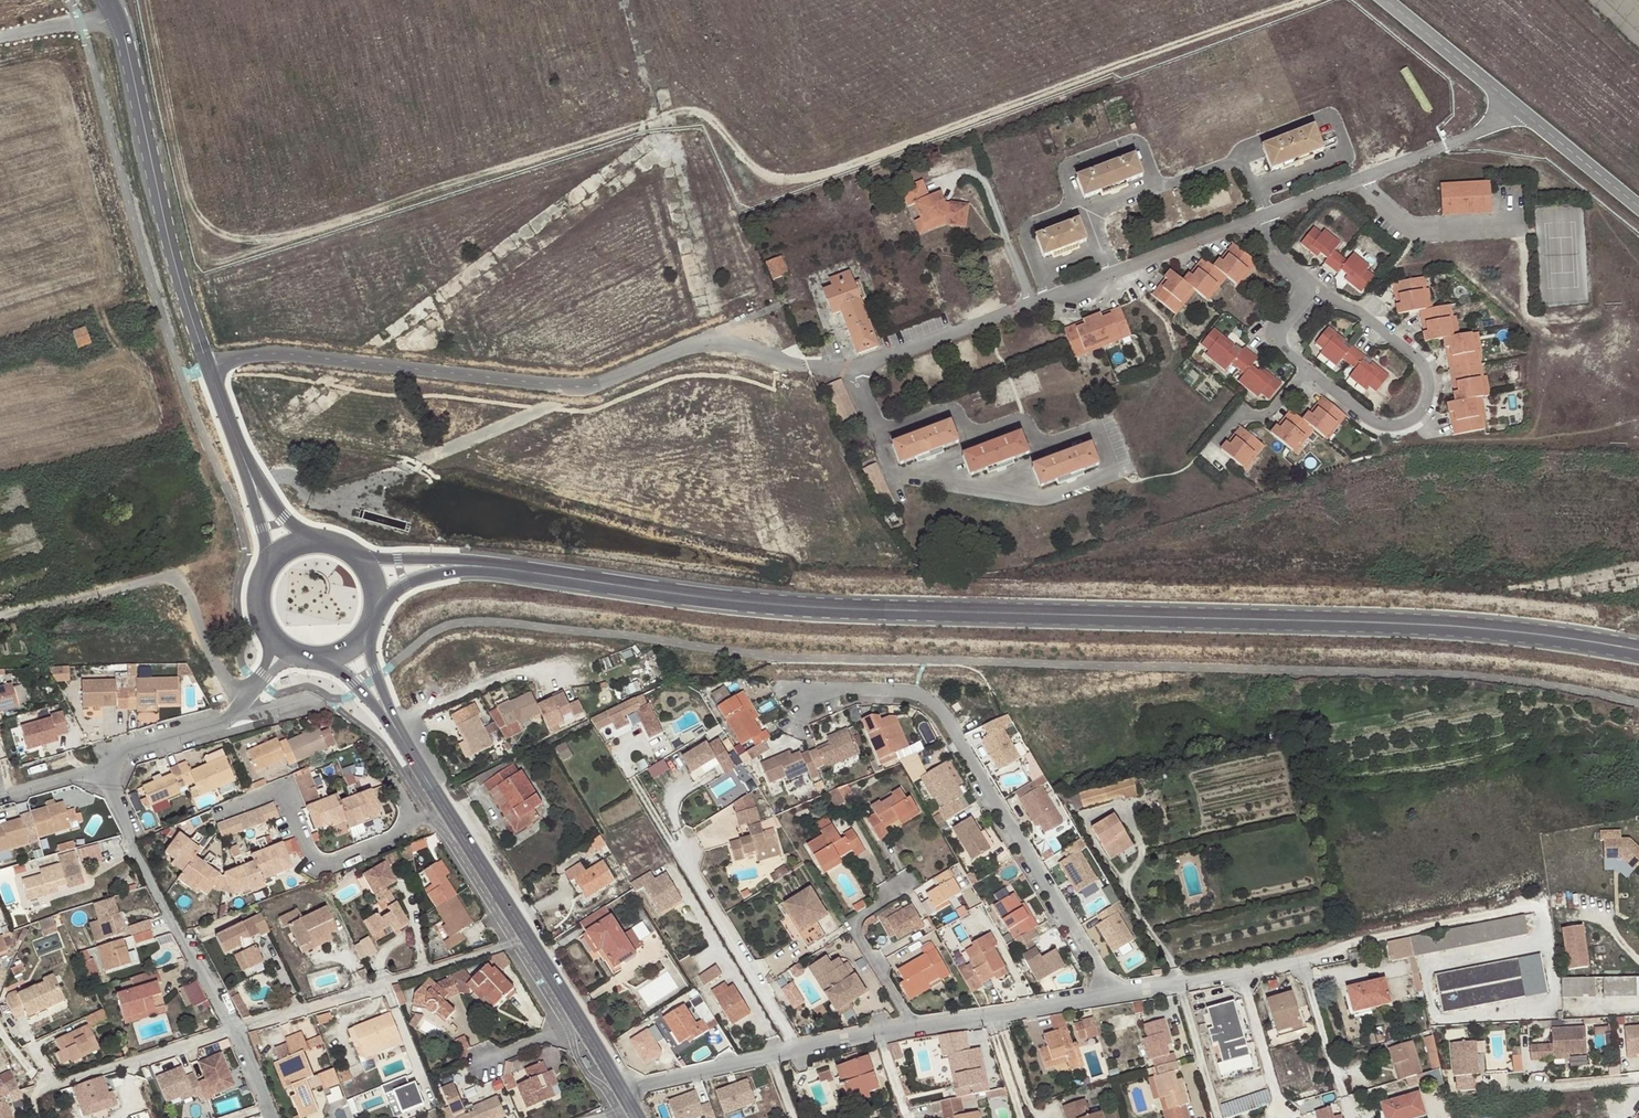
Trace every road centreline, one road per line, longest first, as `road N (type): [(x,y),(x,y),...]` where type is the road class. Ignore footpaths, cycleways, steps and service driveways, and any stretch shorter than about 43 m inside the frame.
road 1 (tertiary): [(1638,651),(1457,627),(803,607),(504,566)]
road 2 (unclassified): [(209,366),(280,351),(587,386),(715,342),(810,365)]
road 3 (residential): [(796,736),(808,703),(823,691),(908,690),(935,701),(1114,993)]
road 4 (residential): [(810,365),(855,367),(1261,216)]
road 5 (tertiary): [(113,0),(209,366)]
road 6 (residential): [(1311,284),(1421,362),(1429,382),(1419,414),(1399,424),(1370,419),(1279,345),(1277,331)]
road 7 (unclassified): [(250,695),(224,671),(188,588),(175,577),(0,619)]
road 8 (residential): [(798,1053),(635,778)]
road 9 (residential): [(230,1027),(527,940)]
road 10 (residential): [(101,768),(168,918),(230,1027)]
road 11 (residential): [(225,814),(280,794),(306,850),(325,865),(398,837),(416,818),(452,813)]
road 12 (residential): [(1538,908),(1304,960)]
road 13 (residential): [(41,1117),(36,1101),(47,1087),(230,1027)]
road 14 (residential): [(1114,993),(917,1026)]
road 15 (residential): [(1261,216),(1445,147)]
road 16 (residential): [(908,884),(852,922),(917,1026)]
road 17 (residential): [(101,768),(133,749),(229,720),(250,695)]
road 18 (tertiary): [(504,566),(379,558),(346,547)]
road 19 (residential): [(1242,972),(1285,1117)]
road 20 (residential): [(770,1059),(623,1094)]
road 21 (tertiary): [(452,813),(527,940)]
road 22 (residential): [(1304,960),(1343,1096)]
road 23 (residential): [(1177,982),(1218,1117)]
road 24 (tertiary): [(377,607),(435,573),(504,566)]

